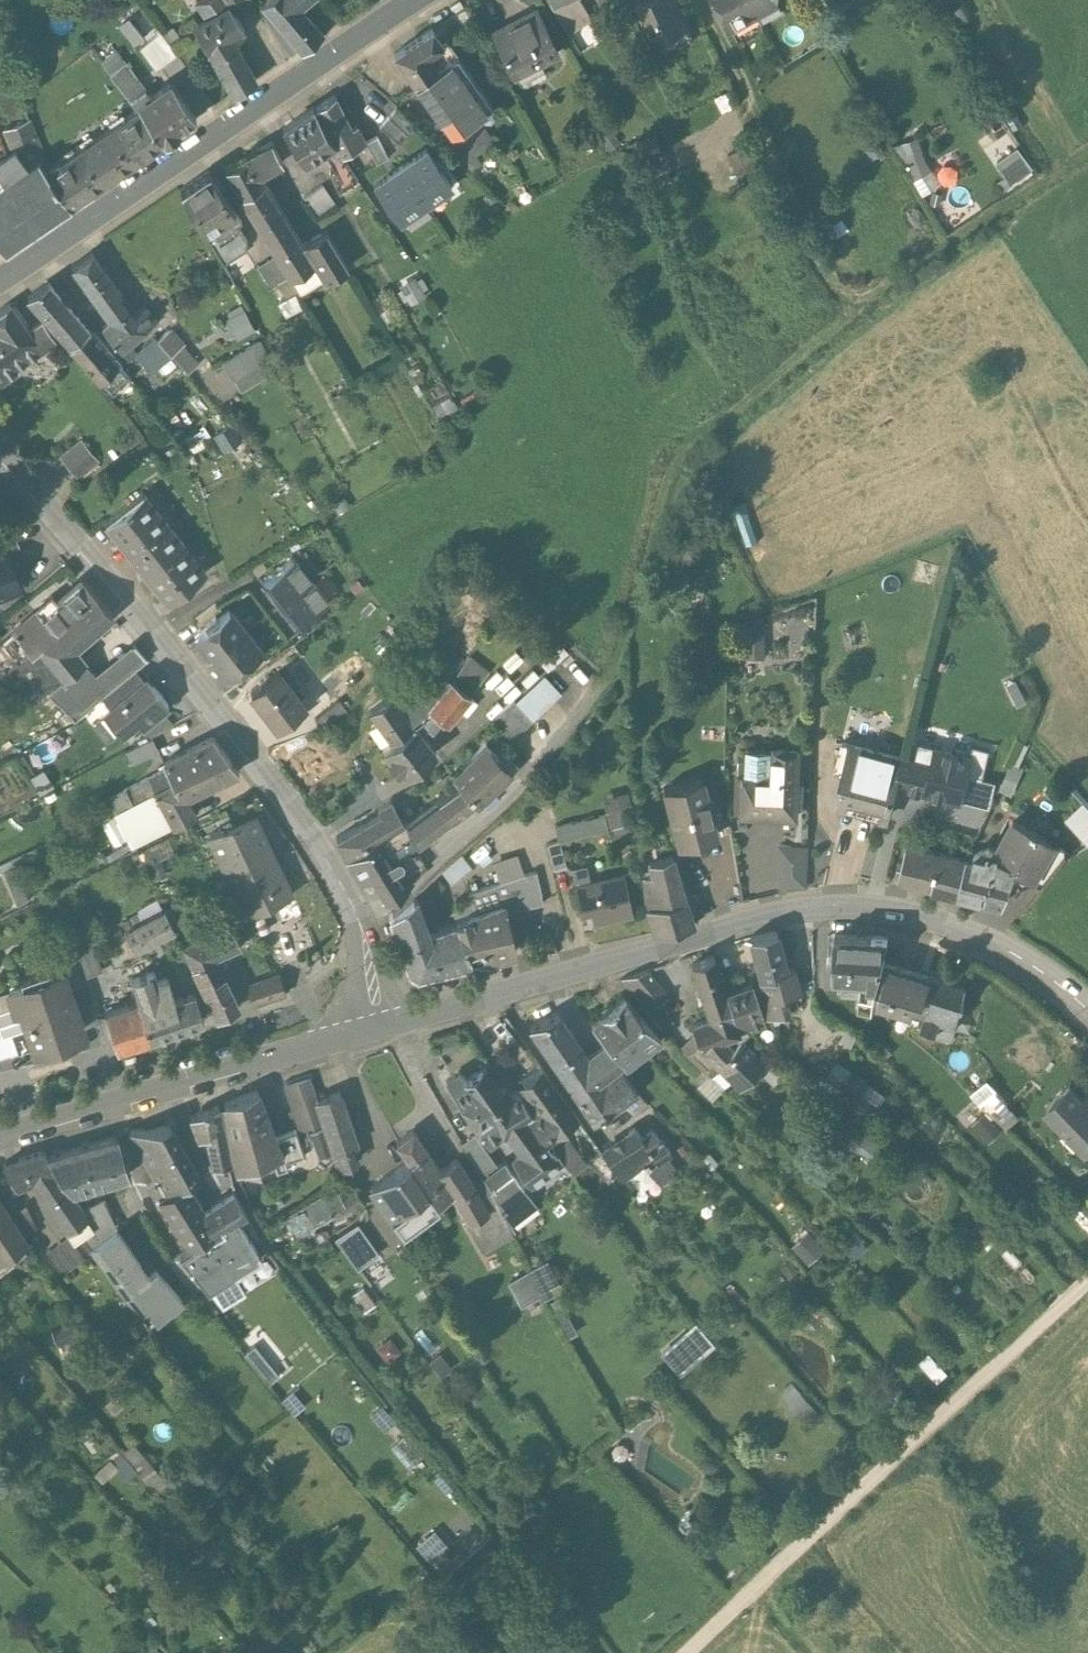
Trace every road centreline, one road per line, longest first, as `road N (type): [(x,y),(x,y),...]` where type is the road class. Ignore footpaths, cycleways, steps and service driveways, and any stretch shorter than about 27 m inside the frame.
road 1 (secondary): [(1087,1005),(1016,954),(920,919),(816,914),(375,1026)]
road 2 (secondary): [(375,1026),(358,925),(333,879),(115,585),(0,450)]
road 3 (track): [(1087,1280),(679,1652)]
road 4 (secondary): [(0,280),(422,0)]
road 5 (track): [(608,666),(644,571),(665,477),(697,435),(845,311)]
road 6 (residential): [(375,1026),(0,1131)]
road 7 (track): [(703,0),(845,311)]
road 8 (track): [(845,311),(1087,147)]

